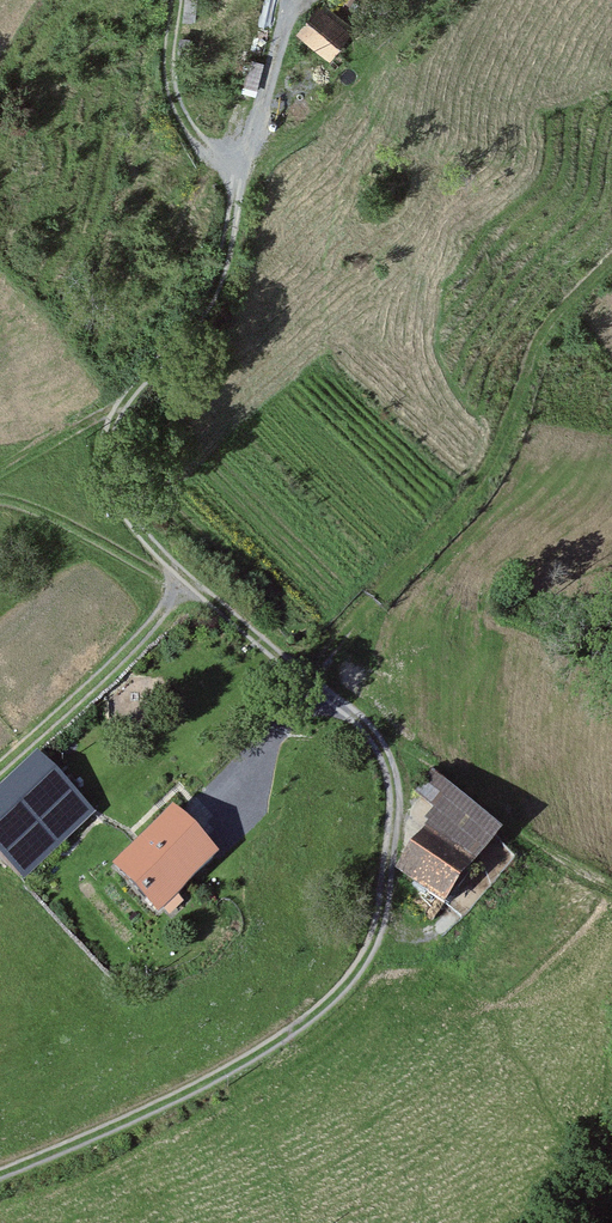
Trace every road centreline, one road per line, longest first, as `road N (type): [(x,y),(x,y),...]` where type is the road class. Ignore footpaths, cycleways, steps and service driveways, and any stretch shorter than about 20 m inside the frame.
road 1 (track): [(237,191),(220,285),(126,399),(111,427),(108,469),(139,536),(317,694),(367,723),(382,748)]
road 2 (track): [(203,803),(317,694),(362,611),(474,494),(550,325),(611,255)]
road 3 (track): [(382,748),(395,795),(381,918),(355,978),(291,1036),(129,1121),(0,1176)]
road 4 (track): [(0,502),(127,563),(188,579),(148,630),(0,768)]
road 5 (track): [(244,165),(313,128),(432,0)]
road 6 (track): [(237,191),(179,110),(167,69),(173,0)]
road 7 (track): [(294,0),(237,191)]
road 8 (track): [(126,399),(0,475)]

